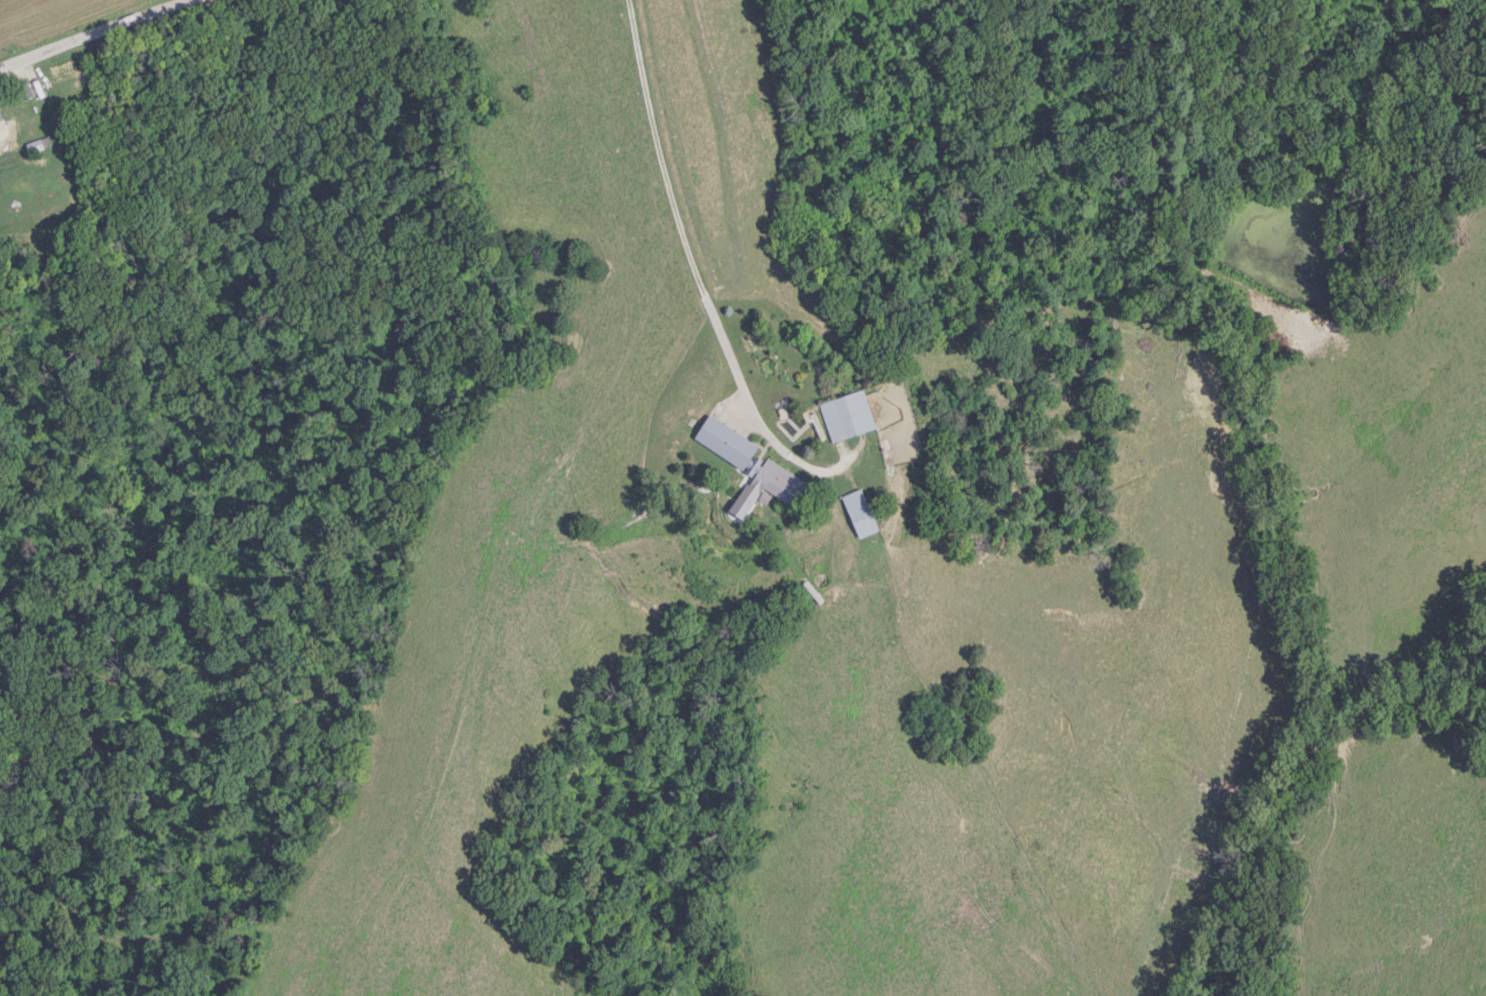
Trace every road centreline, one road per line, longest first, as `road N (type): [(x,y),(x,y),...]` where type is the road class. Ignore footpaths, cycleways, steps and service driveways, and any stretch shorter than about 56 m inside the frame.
road 1 (residential): [(0,64),(177,0)]

